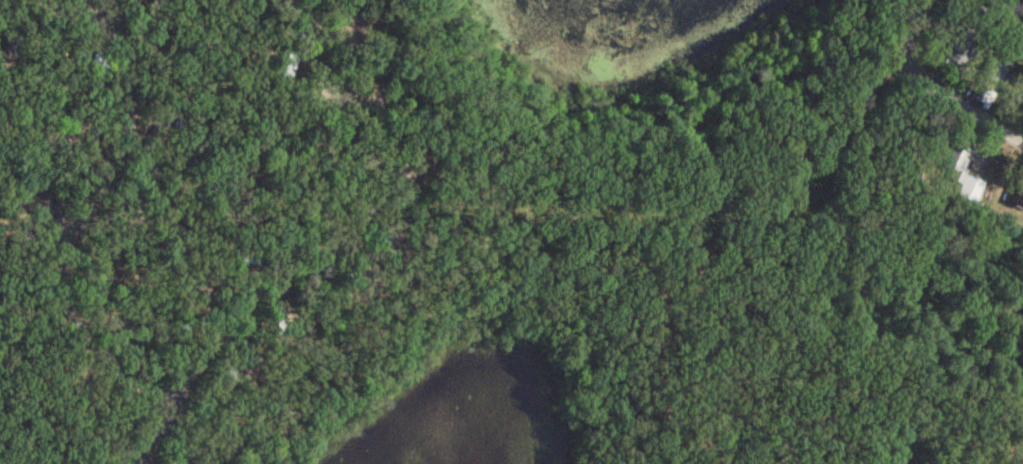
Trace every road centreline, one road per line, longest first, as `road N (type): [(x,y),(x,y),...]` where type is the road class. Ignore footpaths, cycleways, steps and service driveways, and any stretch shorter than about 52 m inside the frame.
road 1 (residential): [(897,35),(1022,115)]

